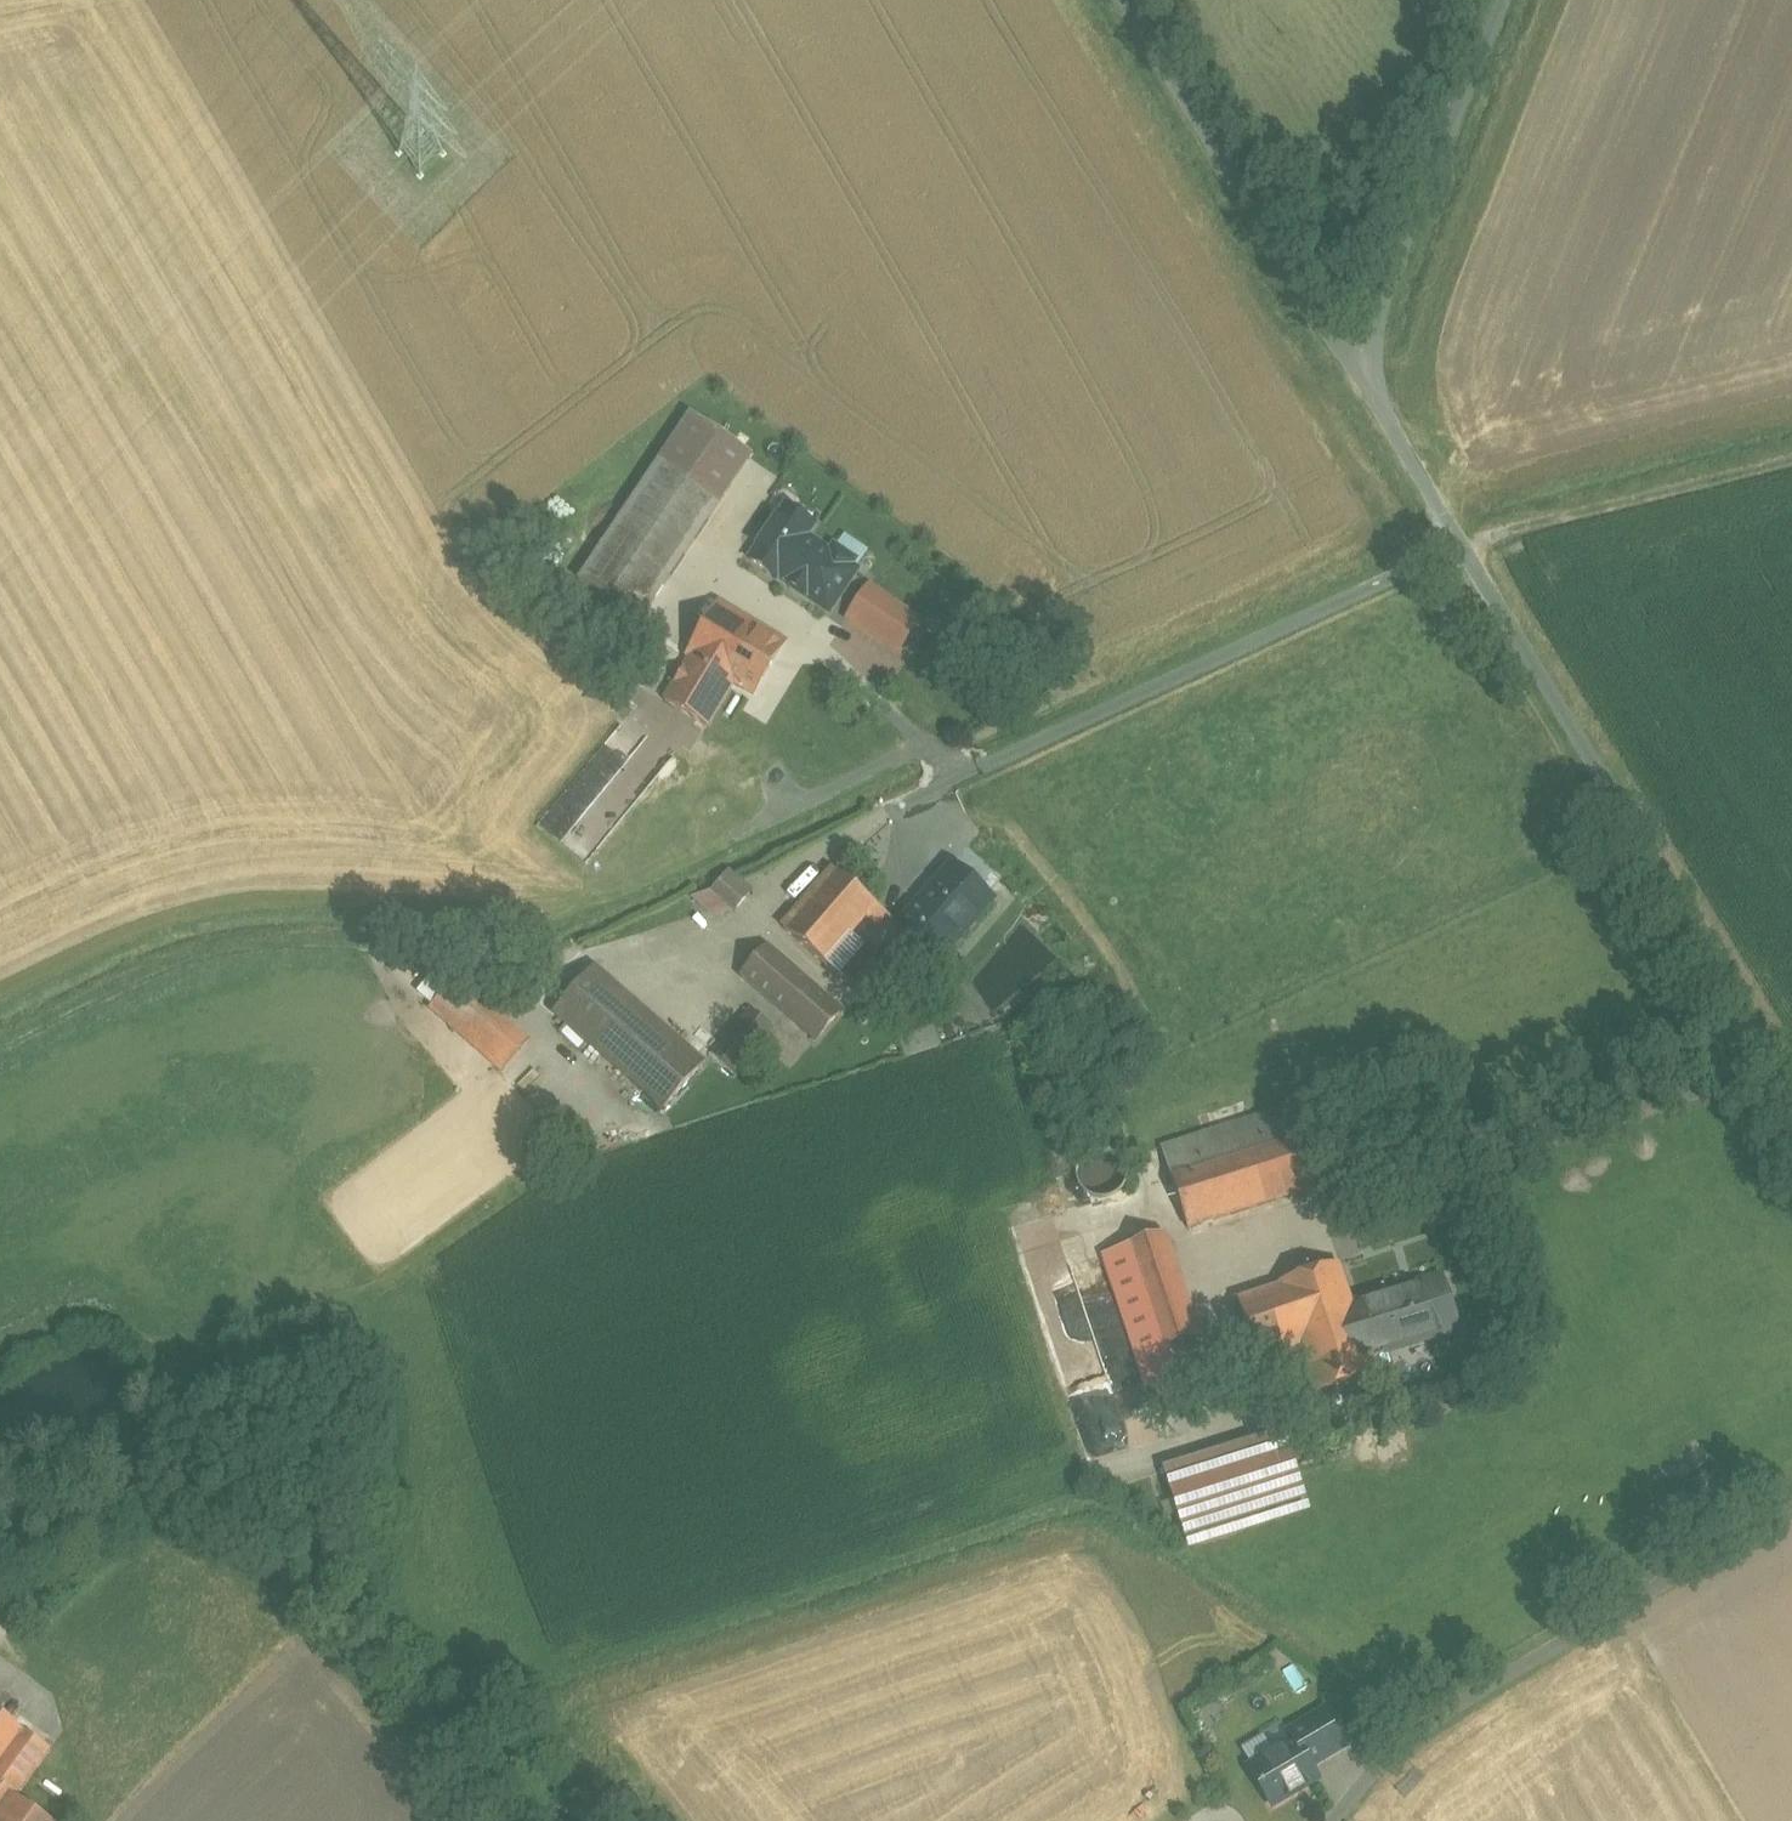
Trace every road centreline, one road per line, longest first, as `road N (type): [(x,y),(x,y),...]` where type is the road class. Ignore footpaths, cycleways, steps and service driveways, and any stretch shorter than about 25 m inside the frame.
road 1 (unclassified): [(1354,366),(1791,1078)]
road 2 (unclassified): [(1354,366),(1131,0)]
road 3 (unclassified): [(1504,0),(1354,366)]

